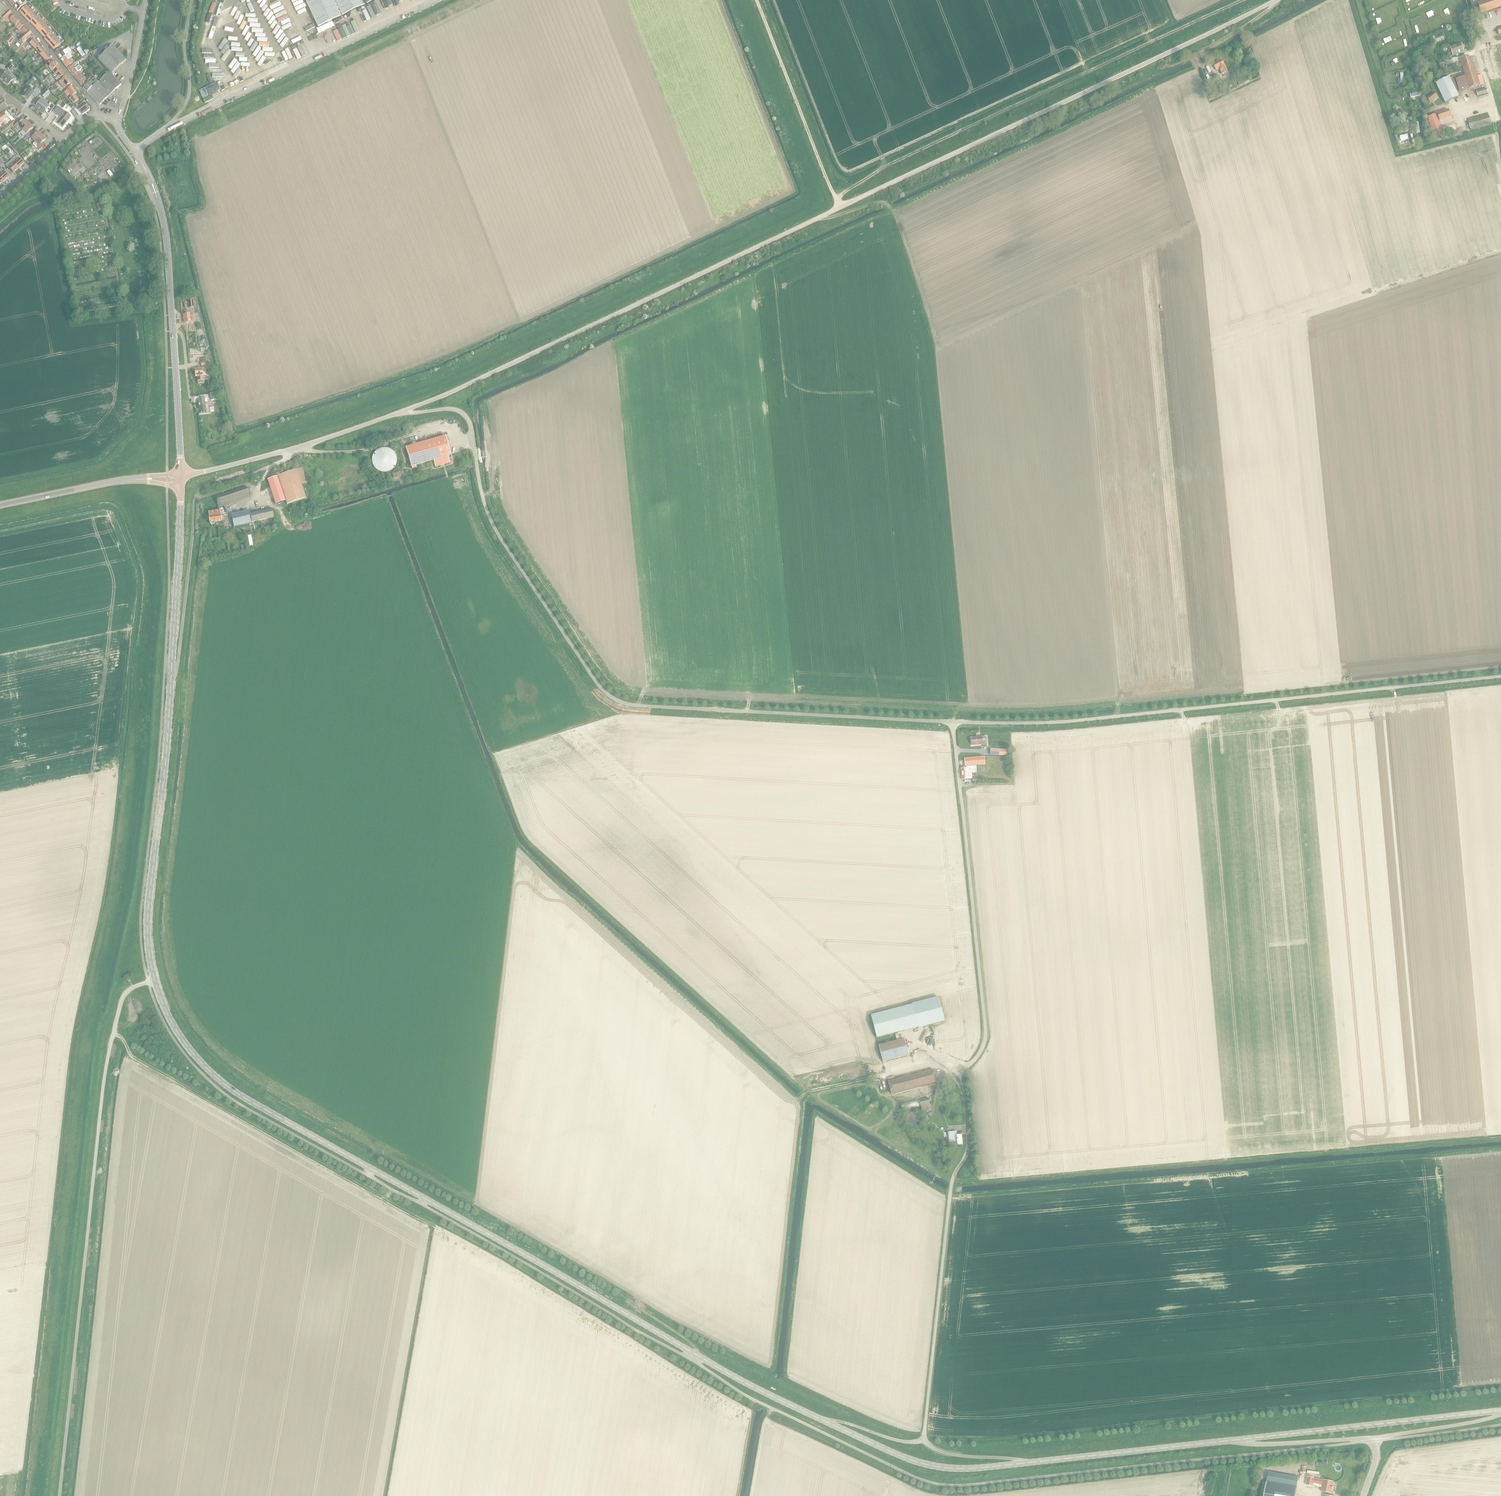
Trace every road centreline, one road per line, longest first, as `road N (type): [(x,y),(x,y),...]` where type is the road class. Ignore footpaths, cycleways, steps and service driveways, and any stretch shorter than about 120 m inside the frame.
road 1 (unclassified): [(399,412),(1276,0)]
road 2 (secondary): [(155,980),(179,1038),(226,1085),(826,1422)]
road 3 (unclassified): [(954,722),(623,703),(595,681),(495,529),(464,415),(399,412)]
road 4 (unclassified): [(924,1437),(952,1178),(969,1146),(960,1076),(985,1033),(954,722)]
road 5 (unclassified): [(1500,676),(1050,723),(954,722)]
road 6 (unclassified): [(59,1495),(107,1059),(126,993),(155,980)]
road 7 (secondary): [(155,980),(147,922),(181,484)]
road 8 (unclassified): [(172,125),(432,0)]
road 9 (tertiary): [(181,473),(169,268),(155,192)]
road 10 (secondary): [(1245,1439),(1500,1410)]
road 11 (unclassified): [(181,473),(399,412)]
road 12 (secondary): [(1021,1463),(1245,1439)]
road 13 (track): [(839,208),(756,0)]
road 14 (secondary): [(826,1422),(937,1467),(1021,1463)]
road 15 (unclassified): [(1432,113),(1491,102),(1476,53),(1474,0)]
road 16 (secondary): [(0,504),(145,478)]
road 17 (residential): [(5,0),(97,111)]
road 18 (residential): [(172,125),(190,90),(184,55),(192,0)]
road 19 (unclassified): [(1245,1439),(1374,1437)]
road 20 (unclassified): [(1374,1437),(1500,1415)]
road 21 (track): [(296,447),(349,451),(418,432)]
road 22 (tertiary): [(119,119),(146,0)]

